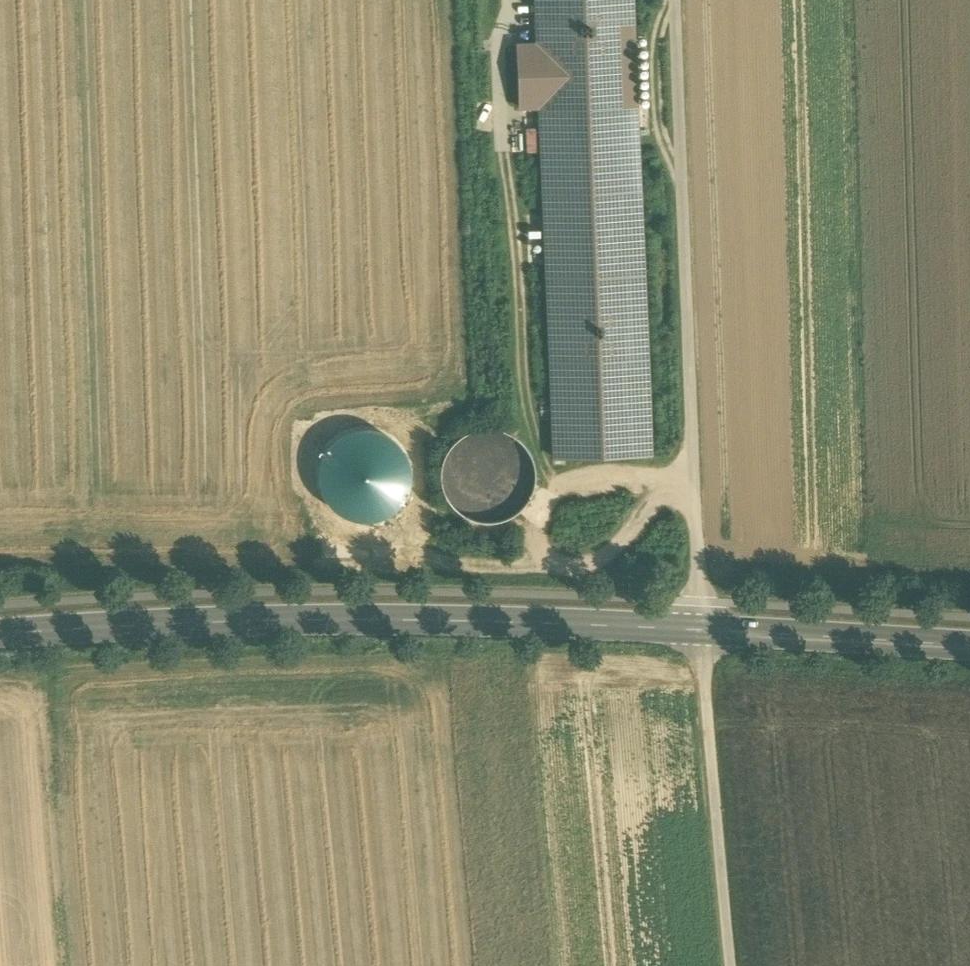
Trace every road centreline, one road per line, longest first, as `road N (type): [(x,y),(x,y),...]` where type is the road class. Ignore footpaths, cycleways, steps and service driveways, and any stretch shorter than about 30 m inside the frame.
road 1 (secondary): [(969,645),(699,626),(392,620),(211,620),(0,637)]
road 2 (track): [(699,626),(730,965)]

